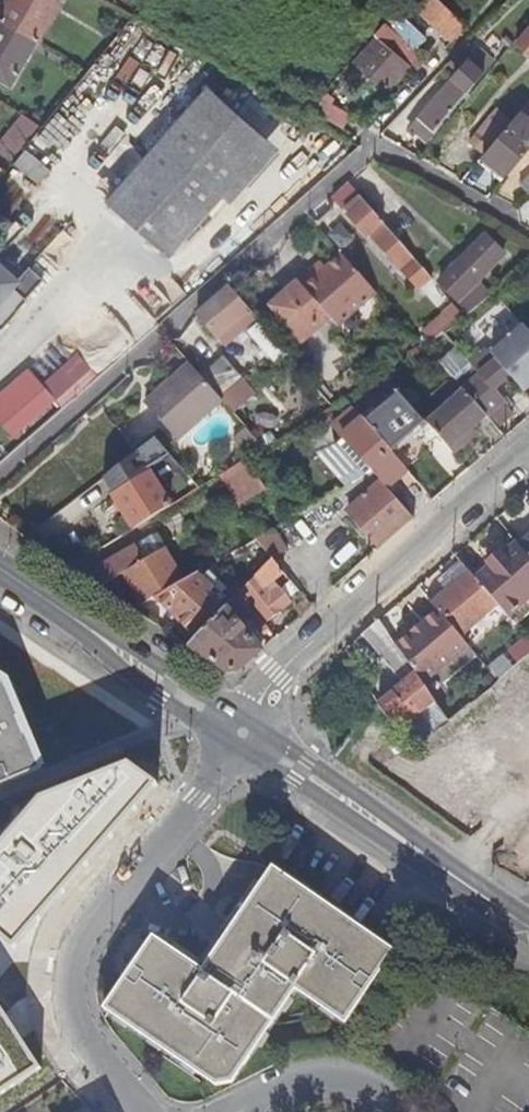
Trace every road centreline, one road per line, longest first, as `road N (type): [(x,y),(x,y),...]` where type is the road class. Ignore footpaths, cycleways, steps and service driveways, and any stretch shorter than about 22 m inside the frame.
road 1 (residential): [(144,1111),(78,1027),(70,968),(89,925),(230,758)]
road 2 (residential): [(528,447),(309,645),(260,708)]
road 3 (secondary): [(528,928),(269,748)]
road 4 (secondary): [(221,714),(0,569)]
road 5 (residential): [(261,1104),(324,1081),(355,1086),(398,1111)]

